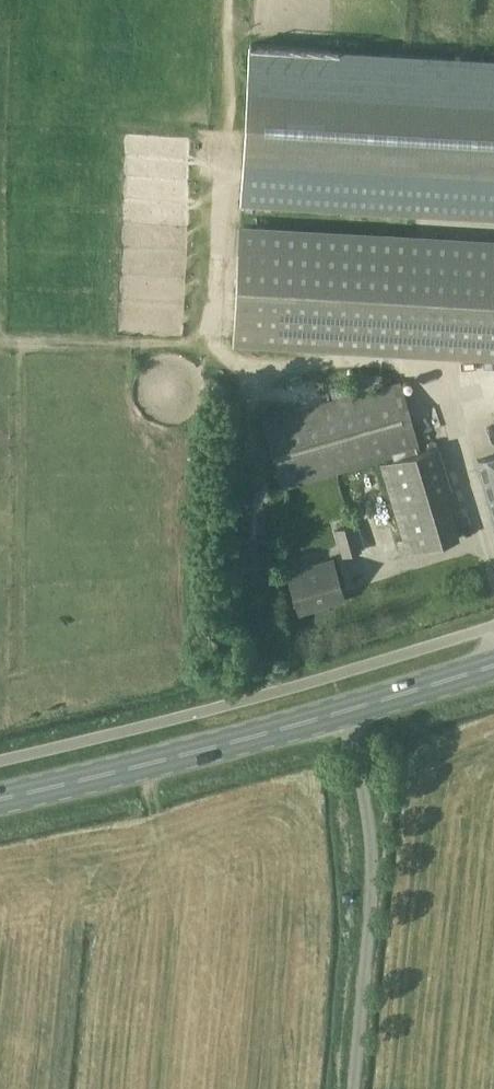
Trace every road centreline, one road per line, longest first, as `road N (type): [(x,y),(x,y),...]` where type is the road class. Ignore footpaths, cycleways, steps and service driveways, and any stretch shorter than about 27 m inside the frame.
road 1 (track): [(230,0),(218,341),(231,357),(263,372),(341,364),(417,370),(438,382),(461,463)]
road 2 (secondary): [(0,797),(346,713),(493,667)]

